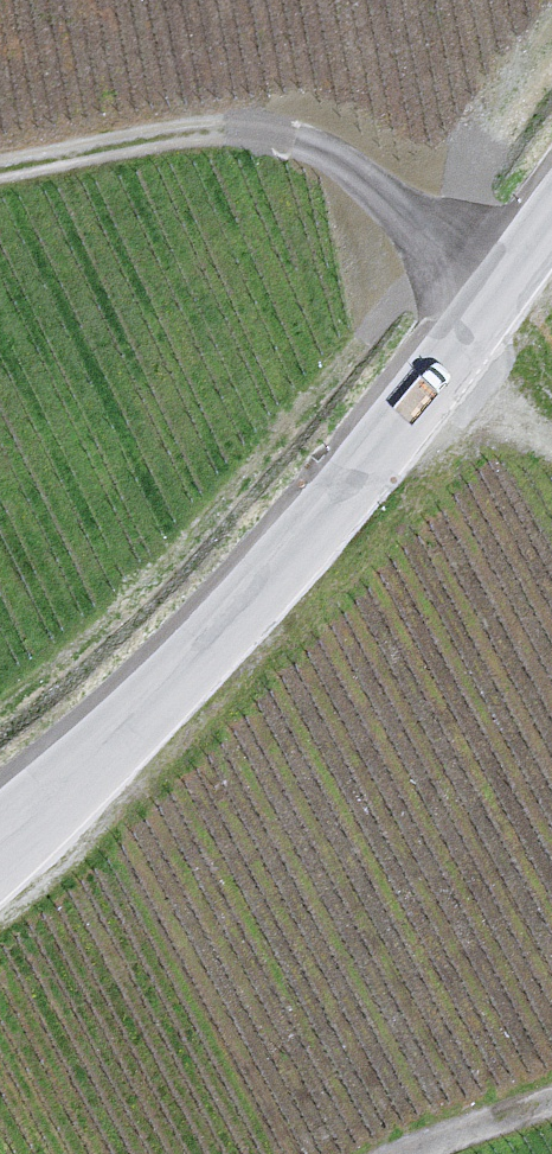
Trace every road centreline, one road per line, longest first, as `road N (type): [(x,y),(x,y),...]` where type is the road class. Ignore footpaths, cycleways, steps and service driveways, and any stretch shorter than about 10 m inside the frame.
road 1 (tertiary): [(551,222),(481,328),(254,607),(0,849)]
road 2 (track): [(503,295),(354,172),(277,138),(217,130),(0,175)]
road 3 (track): [(551,444),(440,380)]
road 4 (track): [(551,1112),(432,1153)]

